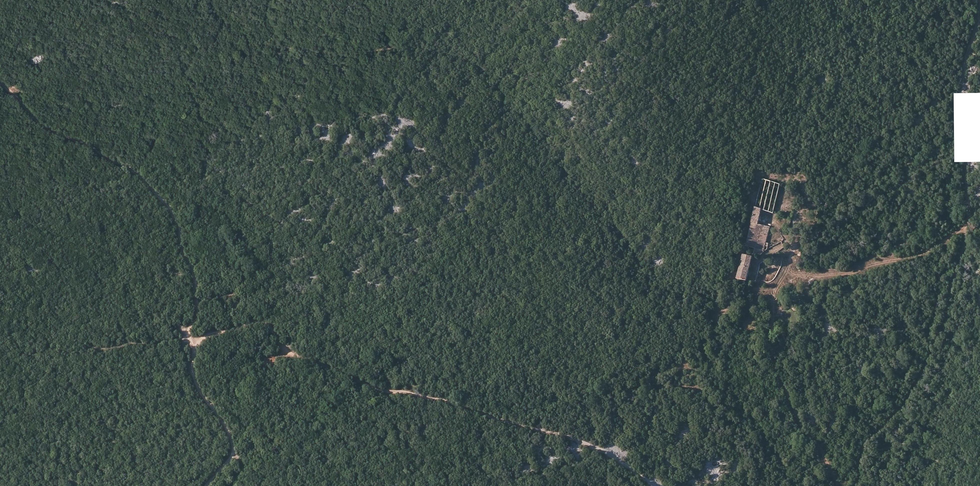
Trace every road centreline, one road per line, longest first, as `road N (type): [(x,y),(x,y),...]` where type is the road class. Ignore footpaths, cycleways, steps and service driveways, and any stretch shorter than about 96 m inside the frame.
road 1 (track): [(189,367),(203,337),(266,322),(297,359),(590,445),(652,485)]
road 2 (track): [(854,485),(942,340),(977,215),(966,164),(964,83),(977,0)]
road 3 (track): [(208,485),(233,454),(231,441),(199,393),(185,338)]

